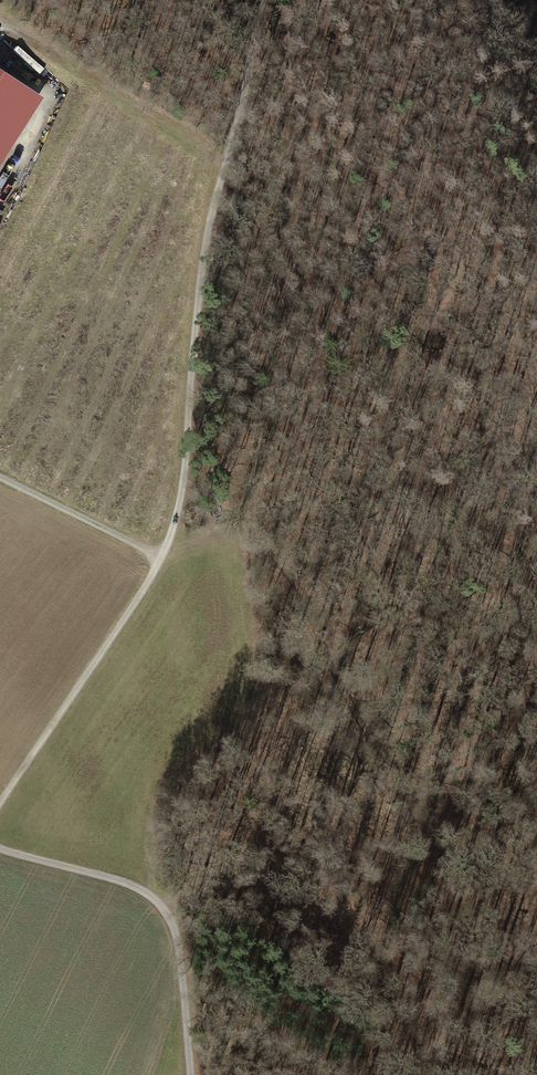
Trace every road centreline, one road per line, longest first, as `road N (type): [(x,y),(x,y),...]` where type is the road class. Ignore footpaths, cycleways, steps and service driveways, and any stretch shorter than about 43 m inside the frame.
road 1 (track): [(0,802),(170,539),(184,485),(207,260),(260,0)]
road 2 (track): [(158,900),(195,898),(252,921),(385,1011),(532,1074)]
road 3 (track): [(191,1074),(180,952),(174,921),(158,900),(0,849)]
road 4 (track): [(162,559),(0,478)]

